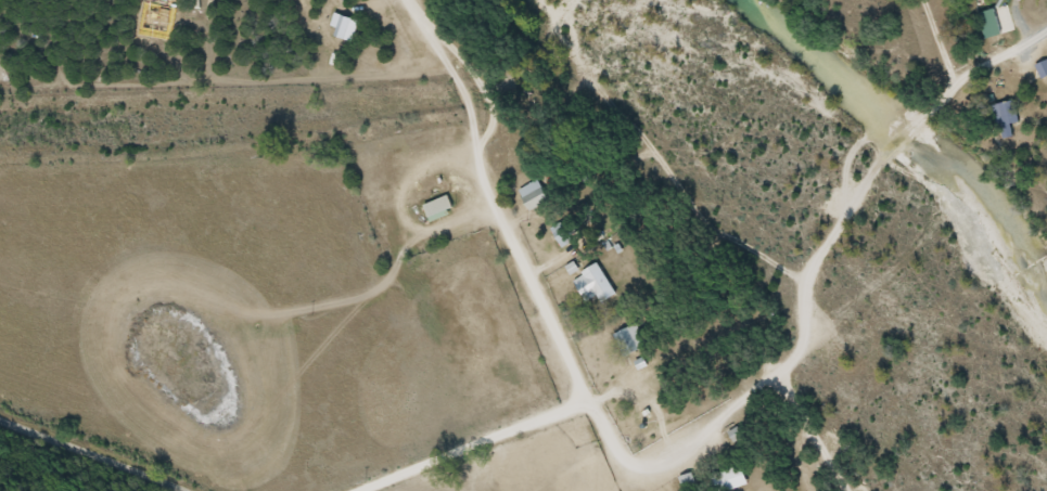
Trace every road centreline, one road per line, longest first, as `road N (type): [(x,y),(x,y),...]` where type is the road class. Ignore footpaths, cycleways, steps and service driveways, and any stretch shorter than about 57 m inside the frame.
road 1 (residential): [(395,0),(419,11),(459,81),(474,161),(622,464),(650,470),(690,456),(799,353),(806,274),(876,153),(953,77),(1046,26)]
road 2 (residential): [(359,490),(589,400)]
road 3 (residential): [(184,490),(0,421)]

